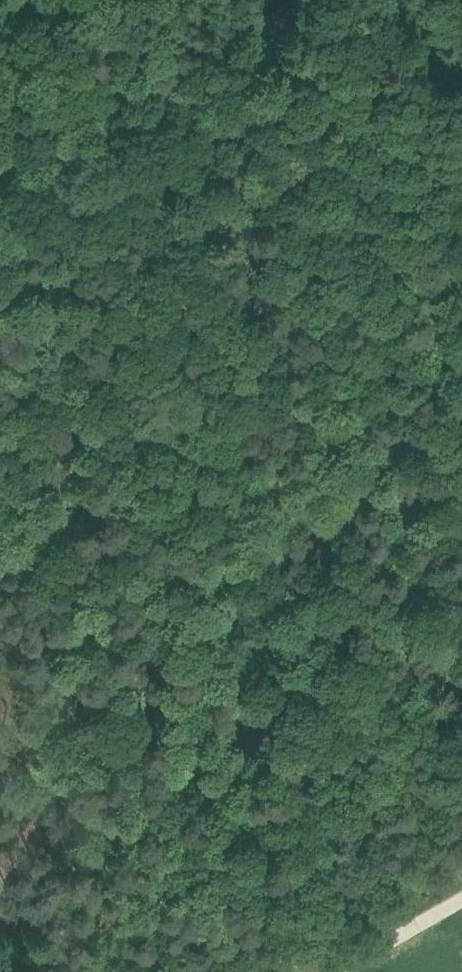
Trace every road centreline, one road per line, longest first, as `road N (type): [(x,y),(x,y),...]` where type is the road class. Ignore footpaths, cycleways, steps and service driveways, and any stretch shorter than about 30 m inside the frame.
road 1 (track): [(344,55),(0,212)]
road 2 (track): [(364,968),(411,884),(461,820)]
road 3 (track): [(344,55),(454,0)]
road 4 (unclassified): [(356,971),(461,910)]

